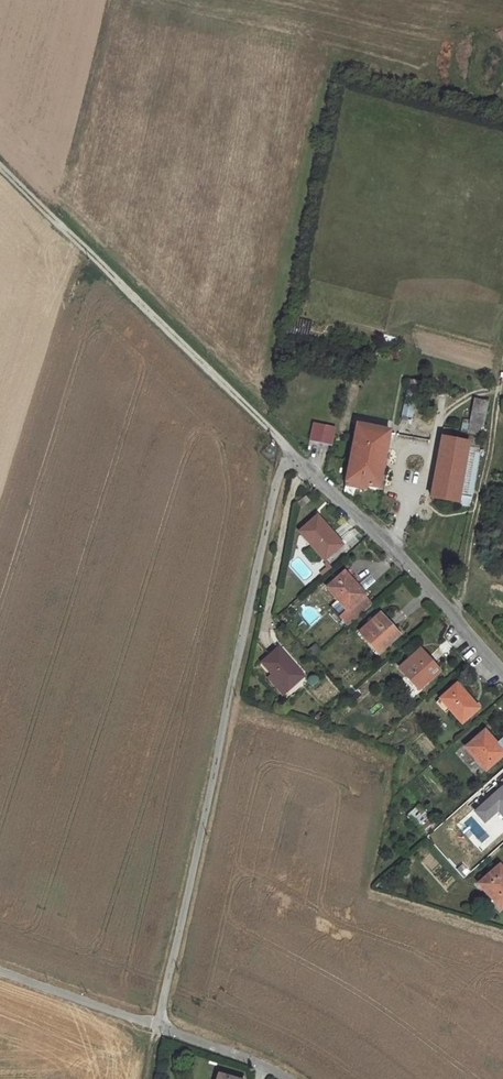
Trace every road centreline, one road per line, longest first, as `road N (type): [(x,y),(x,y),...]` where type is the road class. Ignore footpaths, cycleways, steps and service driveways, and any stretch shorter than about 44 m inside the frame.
road 1 (unclassified): [(288,1078),(154,1023),(273,480),(296,458)]
road 2 (track): [(265,424),(0,159)]
road 3 (residential): [(502,680),(296,458)]

